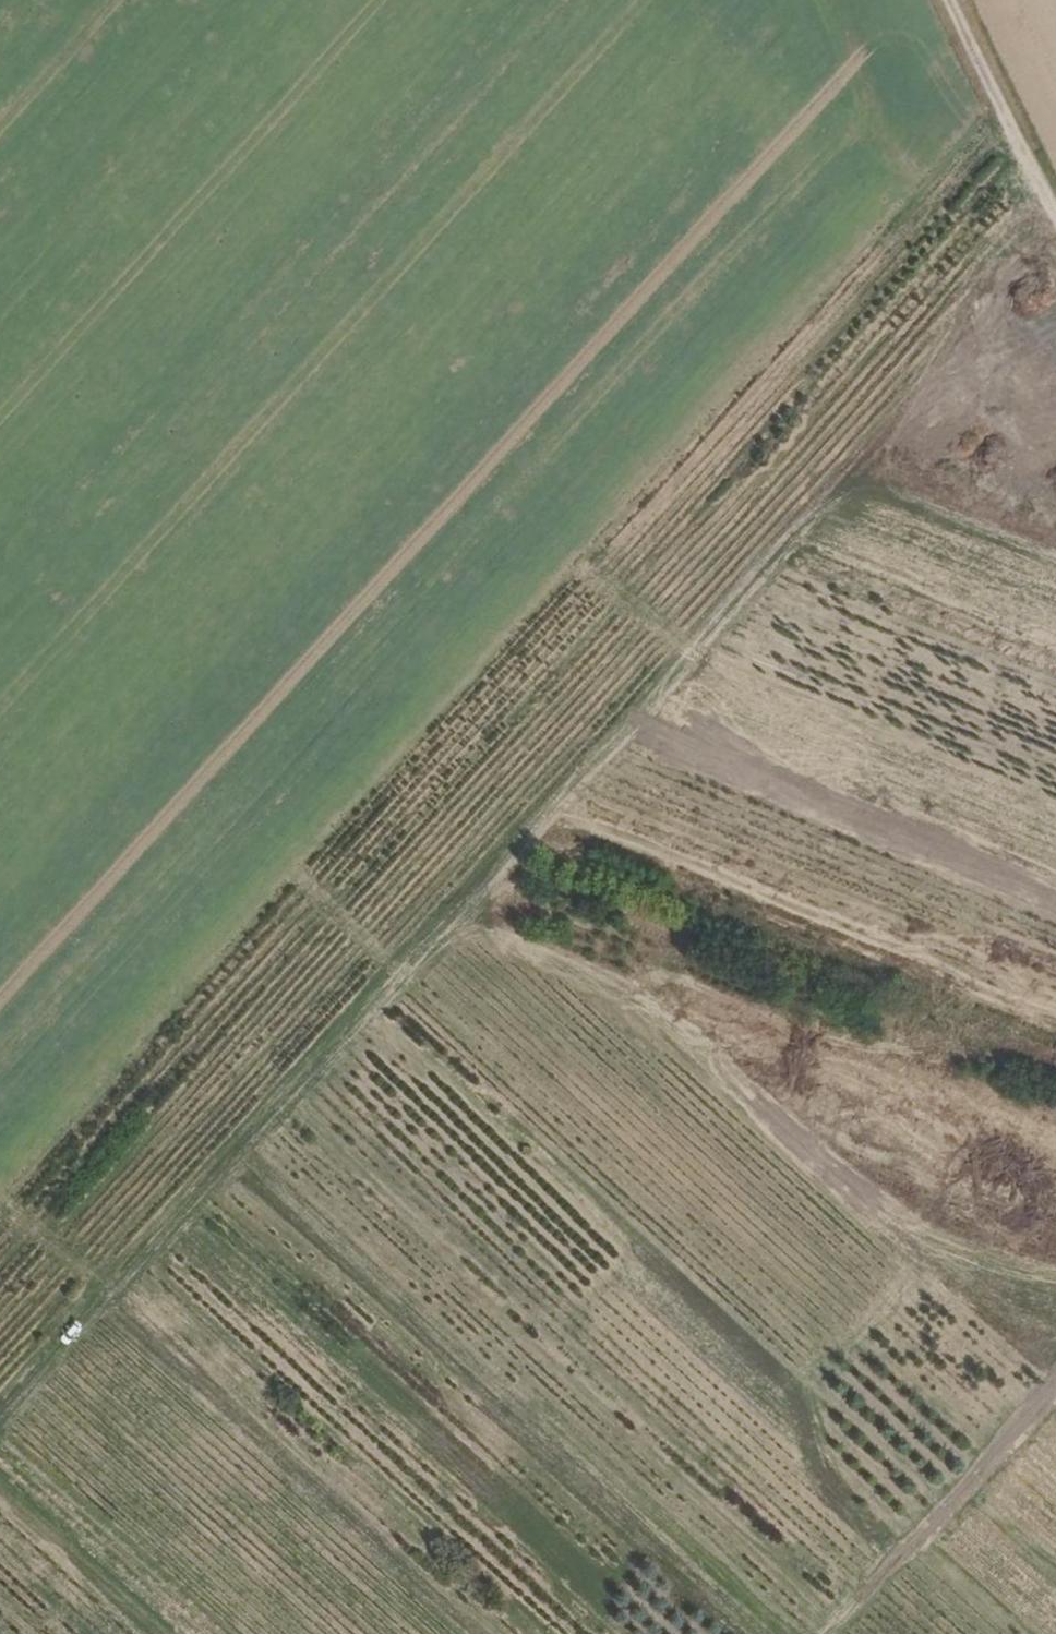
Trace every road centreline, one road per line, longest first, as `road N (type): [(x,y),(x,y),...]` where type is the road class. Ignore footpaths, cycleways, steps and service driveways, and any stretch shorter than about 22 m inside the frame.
road 1 (track): [(1055,222),(955,0)]

